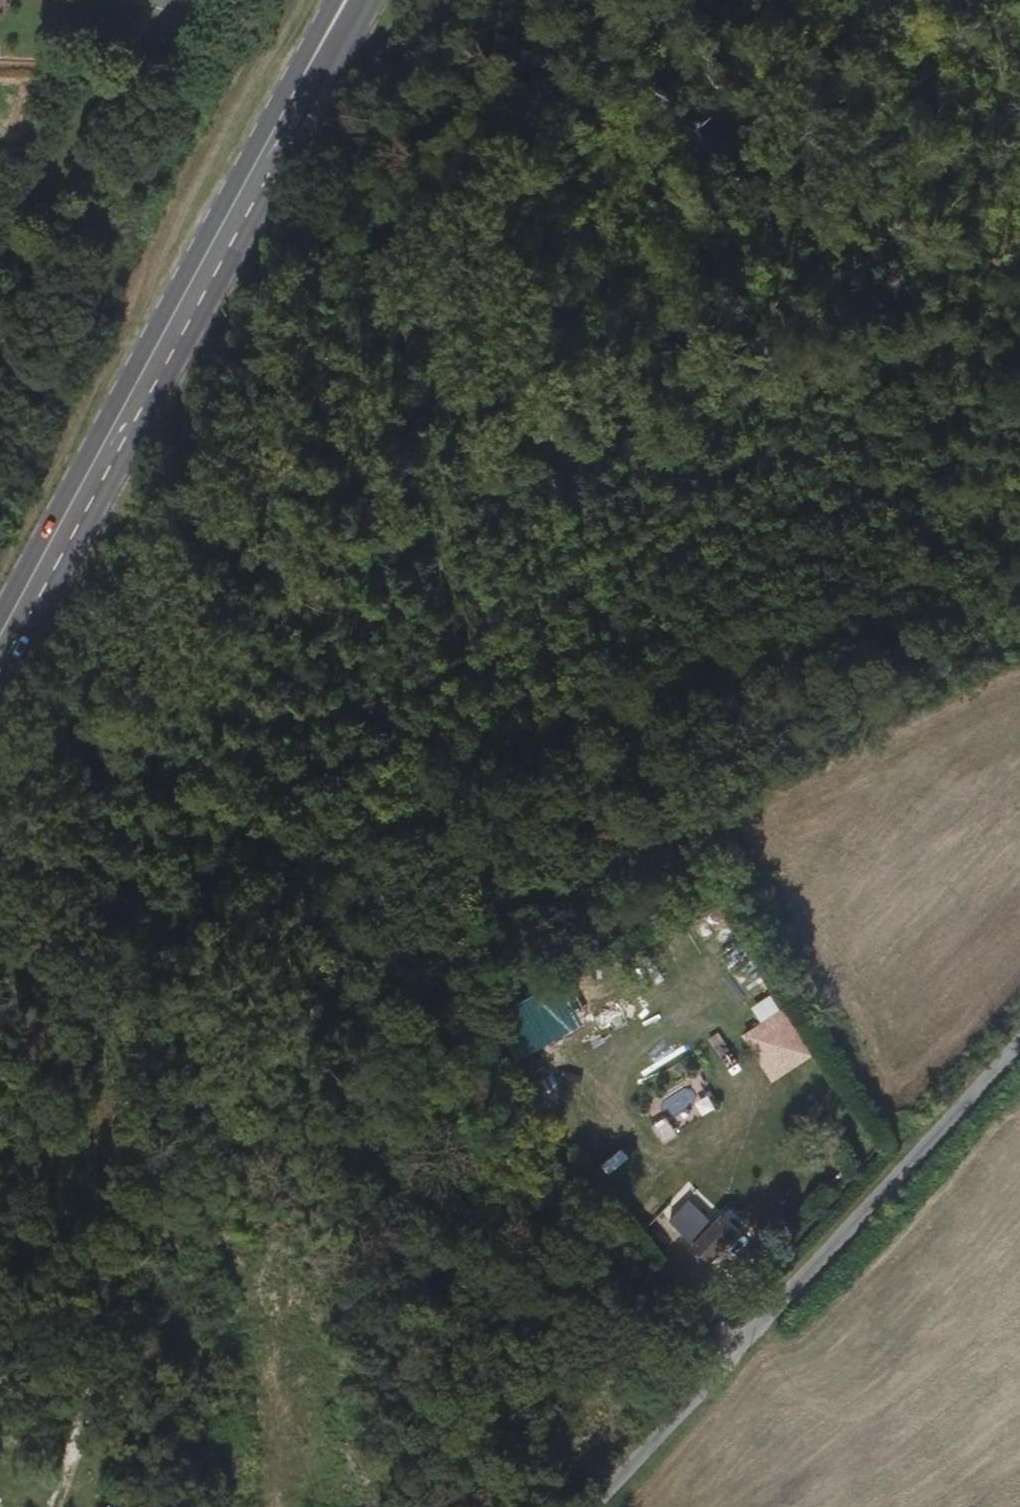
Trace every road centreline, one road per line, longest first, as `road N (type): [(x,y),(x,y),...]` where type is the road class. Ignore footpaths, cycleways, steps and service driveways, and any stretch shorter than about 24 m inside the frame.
road 1 (primary): [(306,82),(0,645)]
road 2 (unclassified): [(1019,1039),(597,1506)]

